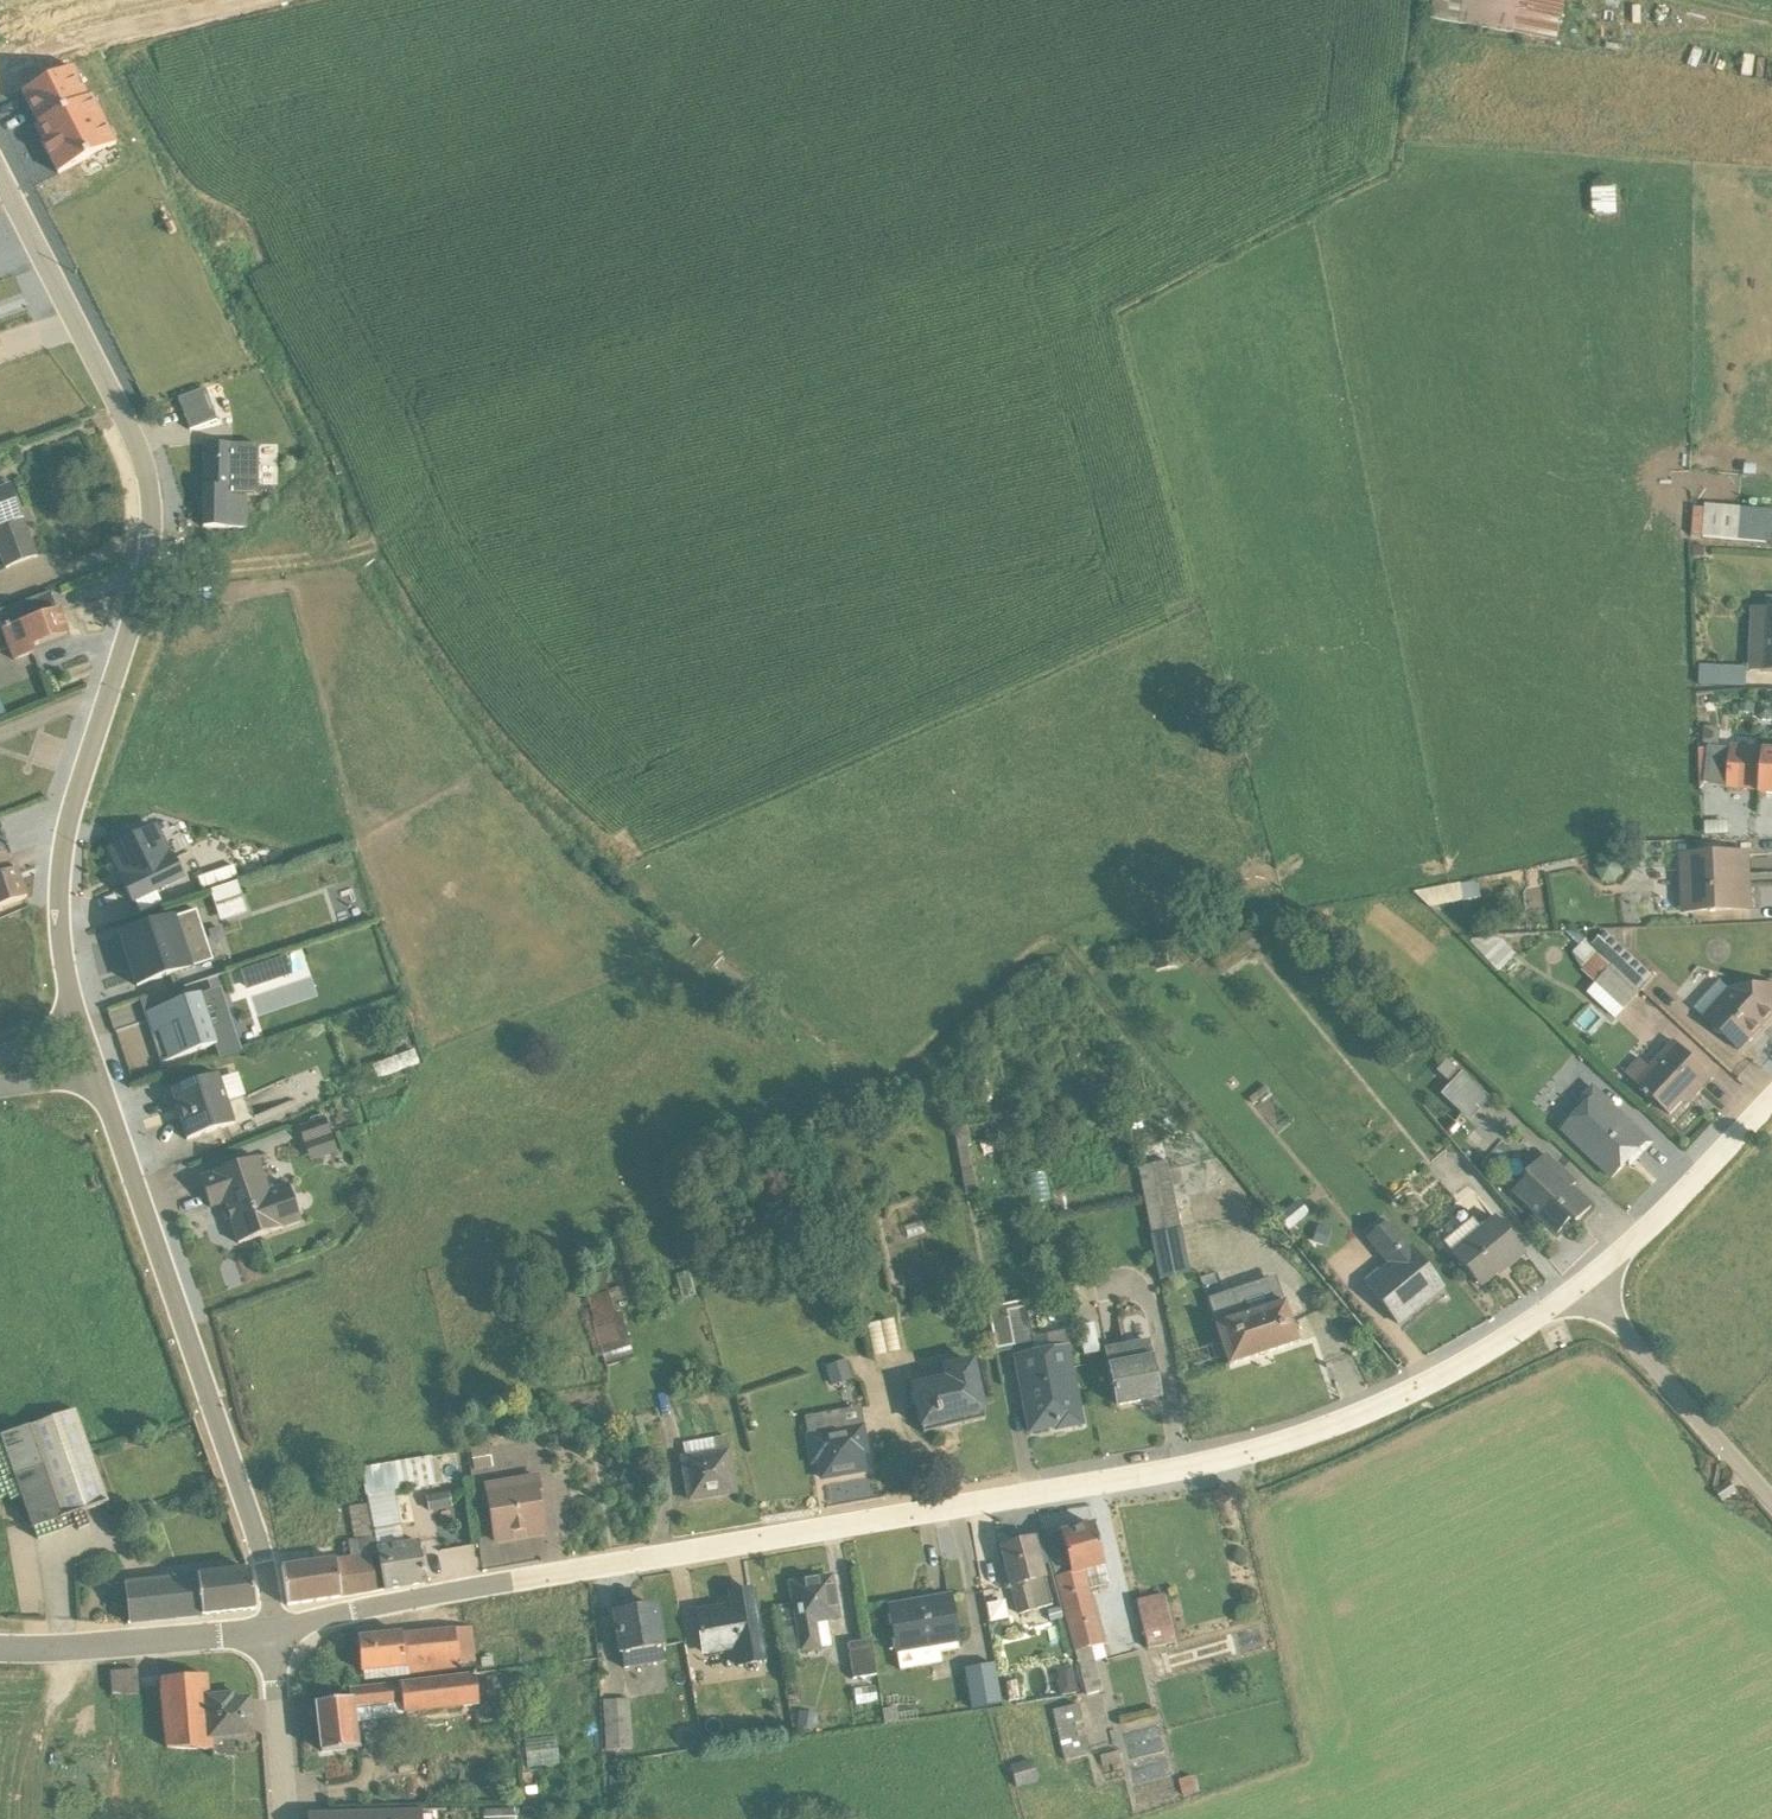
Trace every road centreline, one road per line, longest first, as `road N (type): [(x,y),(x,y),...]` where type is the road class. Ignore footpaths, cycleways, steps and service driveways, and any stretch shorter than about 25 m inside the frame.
road 1 (residential): [(272,1631),(1298,1442),(1395,1409),(1591,1293)]
road 2 (residential): [(0,180),(130,435),(155,513),(140,600),(62,845),(53,904),(74,1018)]
road 3 (residential): [(96,1081),(260,1554),(272,1631)]
road 4 (unclassified): [(1591,1293),(1771,1500)]
road 5 (residential): [(0,1654),(272,1631)]
road 6 (residential): [(1591,1293),(1771,1099)]
road 7 (track): [(146,577),(352,556),(374,542)]
road 8 (residential): [(288,1818),(272,1631)]

